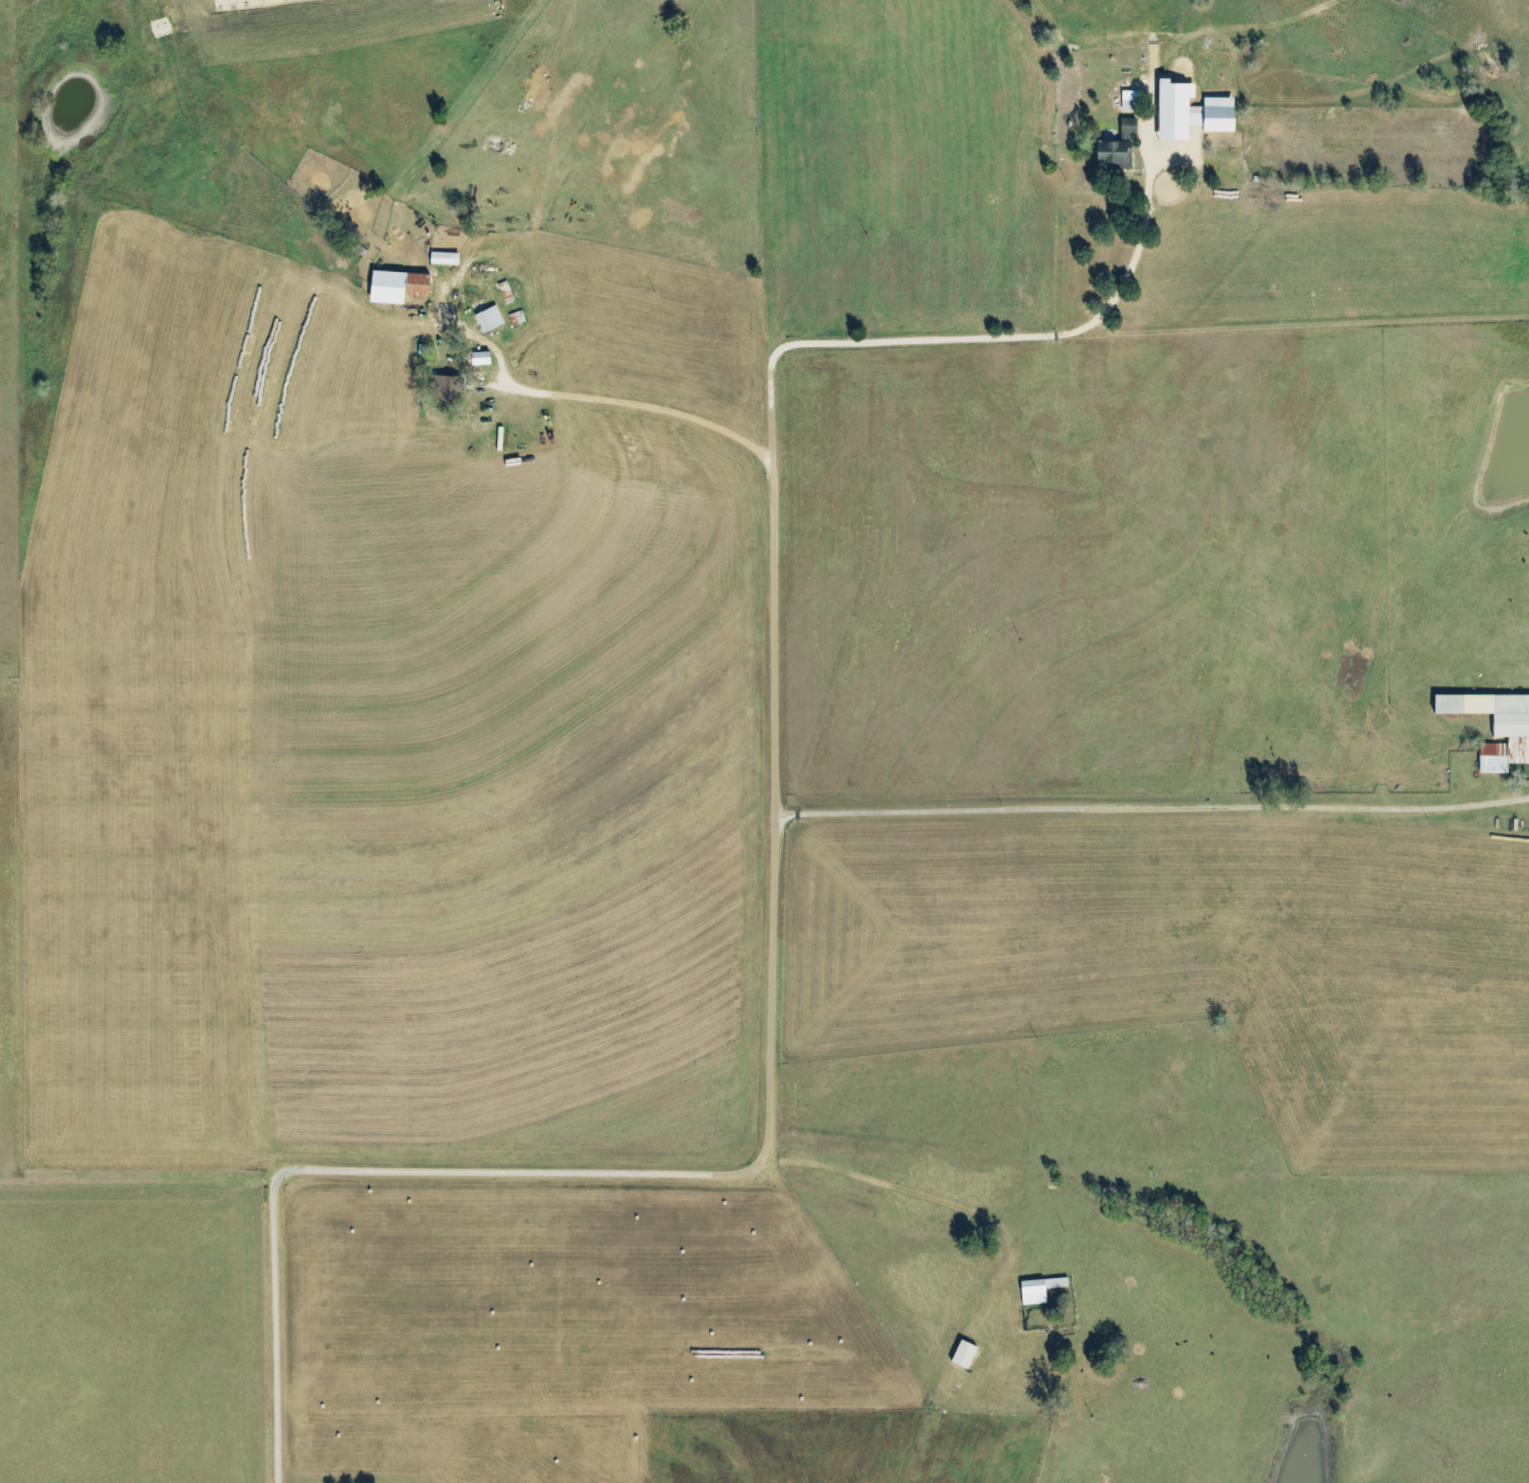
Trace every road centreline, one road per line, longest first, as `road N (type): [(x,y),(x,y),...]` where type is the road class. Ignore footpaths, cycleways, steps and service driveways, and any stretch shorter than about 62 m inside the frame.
road 1 (residential): [(285,1482),(279,1203),(290,1172),(725,1172),(756,1166),(773,1146),(781,692),(768,368)]

